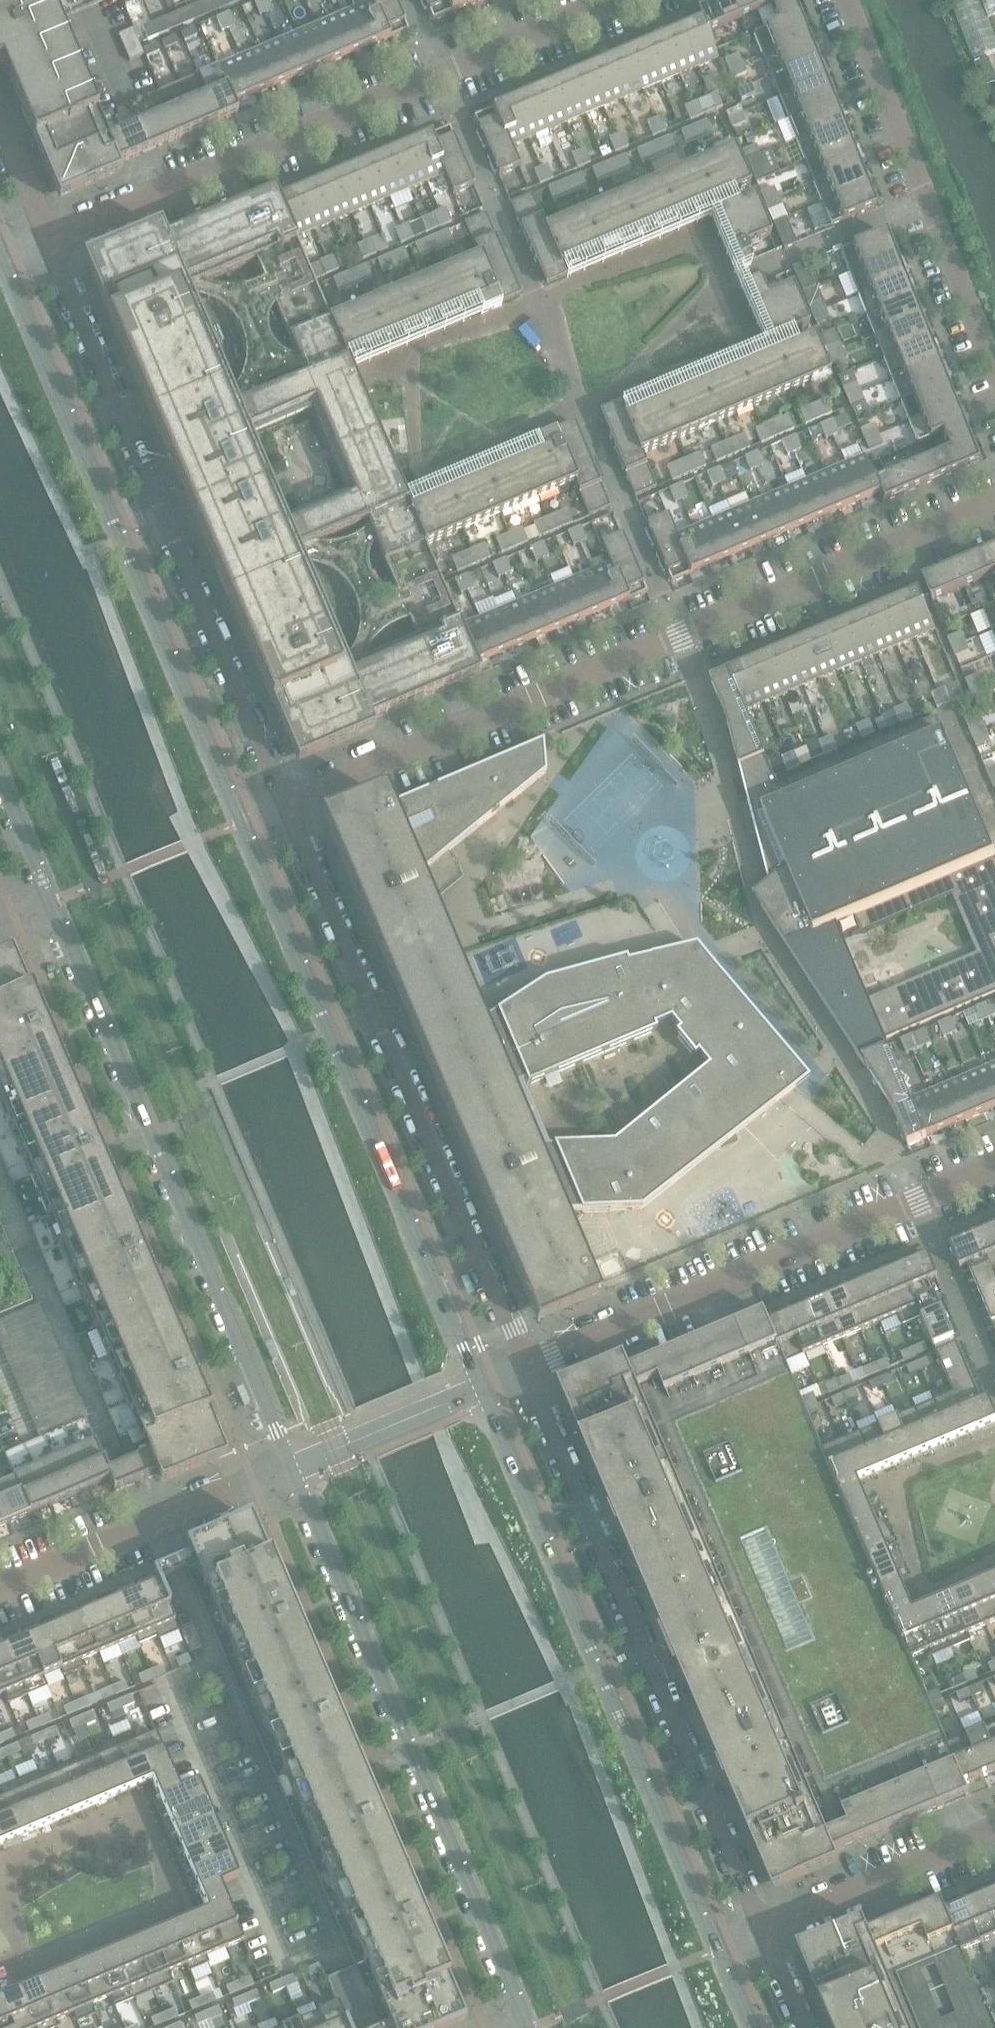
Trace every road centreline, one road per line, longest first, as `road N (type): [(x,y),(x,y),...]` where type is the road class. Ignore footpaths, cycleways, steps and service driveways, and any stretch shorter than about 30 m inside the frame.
road 1 (residential): [(286,804),(994,506)]
road 2 (residential): [(46,244),(612,0)]
road 3 (tertiary): [(50,901),(293,1466)]
road 4 (tertiary): [(479,1388),(240,823)]
road 5 (residential): [(527,1368),(286,804)]
road 6 (residential): [(765,1933),(527,1368)]
road 7 (tertiary): [(719,1952),(479,1388)]
road 8 (tertiary): [(240,823),(1,262)]
road 9 (tertiary): [(293,1466),(531,2027)]
road 10 (residential): [(286,804),(46,244)]
road 11 (residential): [(994,1167),(527,1368)]
road 12 (residential): [(847,0),(994,374)]
road 13 (residential): [(0,1589),(293,1466)]
road 14 (residential): [(765,1933),(994,1832)]
road 15 (residential): [(479,1388),(293,1466)]
road 16 (tertiary): [(0,782),(50,901)]
road 17 (residential): [(46,244),(0,126)]

